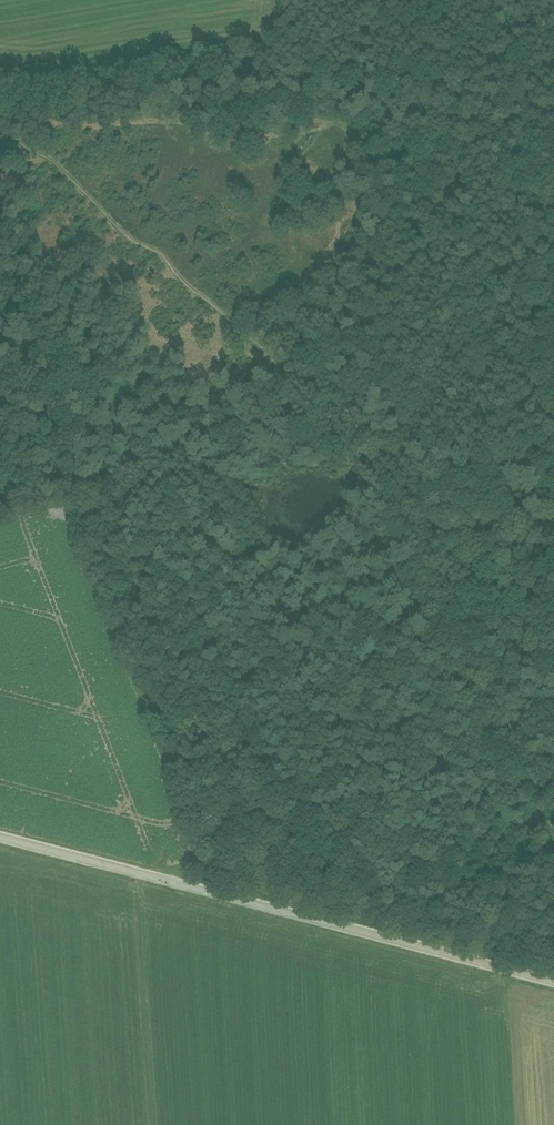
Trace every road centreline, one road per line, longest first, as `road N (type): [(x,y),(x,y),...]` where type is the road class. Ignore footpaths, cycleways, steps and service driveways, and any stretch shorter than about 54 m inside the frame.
road 1 (unclassified): [(553,982),(0,838)]
road 2 (track): [(354,426),(408,472),(553,843)]
road 3 (track): [(0,125),(354,426)]

